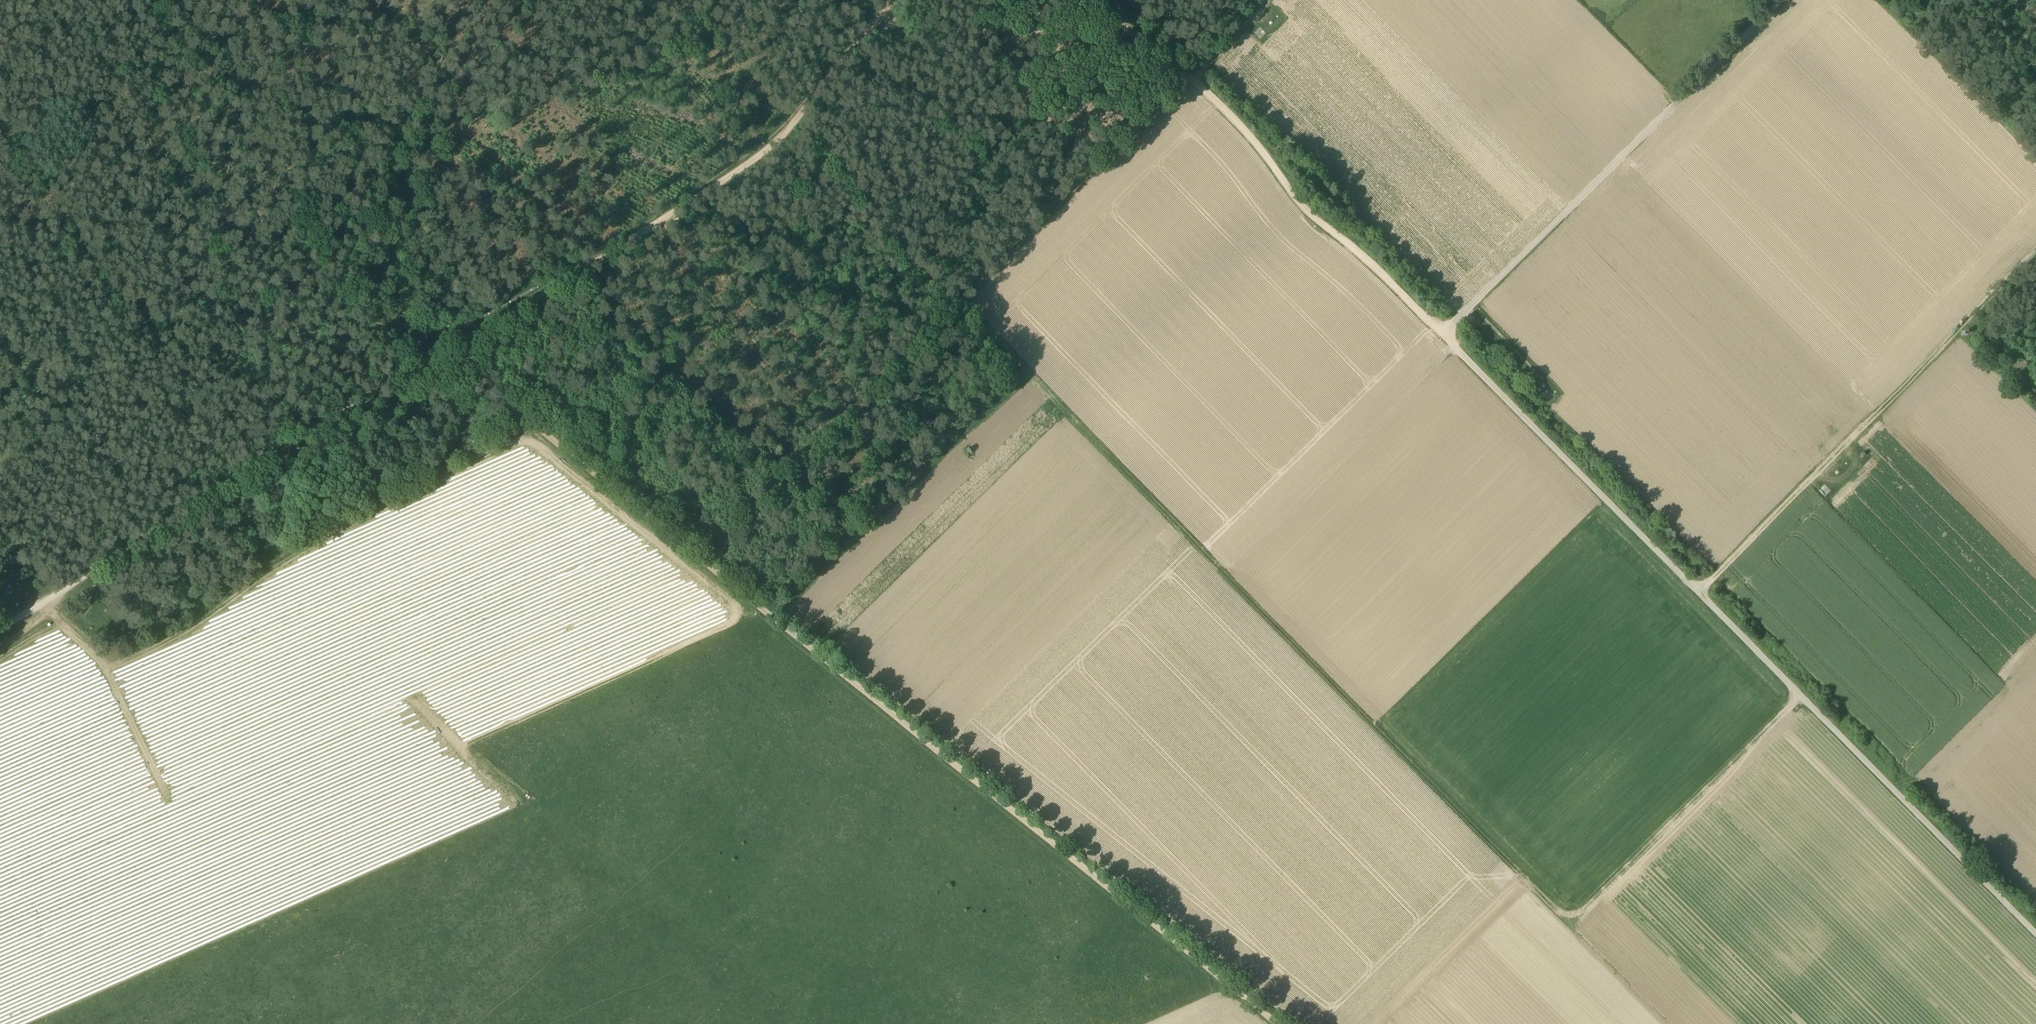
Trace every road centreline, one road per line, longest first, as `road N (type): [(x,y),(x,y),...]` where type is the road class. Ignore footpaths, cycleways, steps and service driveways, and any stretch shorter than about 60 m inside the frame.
road 1 (track): [(1188,75),(955,308),(1564,918),(1576,917),(1802,698)]
road 2 (track): [(1277,1023),(453,357)]
road 3 (unclassified): [(2035,933),(1441,333)]
road 4 (track): [(453,357),(777,139),(891,0)]
road 5 (track): [(0,645),(453,357)]
road 6 (track): [(0,628),(435,356),(453,357)]
road 7 (track): [(1698,592),(2035,253)]
road 8 (unclassified): [(1779,0),(1441,333)]
road 9 (track): [(1441,333),(1345,234),(1303,210),(1276,165),(1188,75)]
road 10 (track): [(1024,377),(780,618)]
road 11 (track): [(1188,75),(1124,21),(1085,0)]

